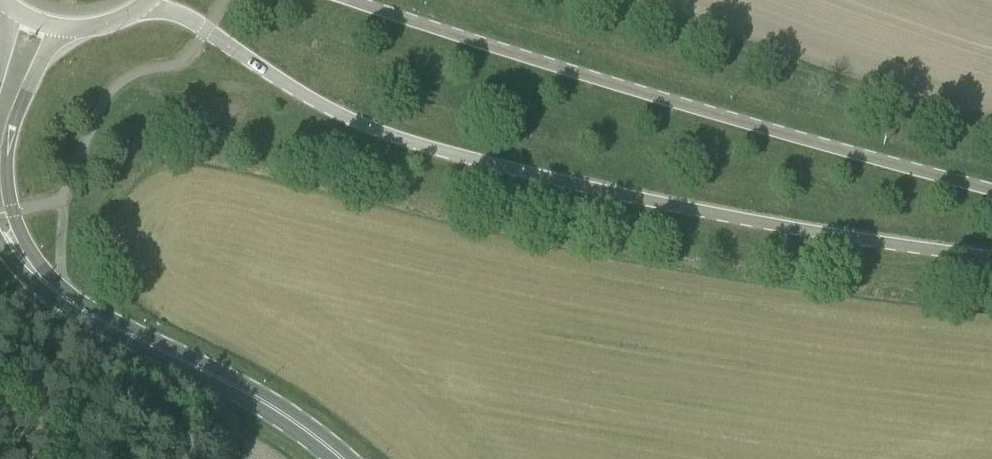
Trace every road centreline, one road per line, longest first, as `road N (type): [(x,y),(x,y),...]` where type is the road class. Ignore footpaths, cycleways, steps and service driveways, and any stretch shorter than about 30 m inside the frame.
road 1 (primary): [(138,7),(190,22),(323,108),(386,136),(690,210),(991,259)]
road 2 (primary): [(991,189),(635,92),(345,0)]
road 3 (secondary): [(338,458),(232,388),(56,294)]
road 4 (secondary): [(56,294),(12,214),(8,154),(23,95),(70,26)]

